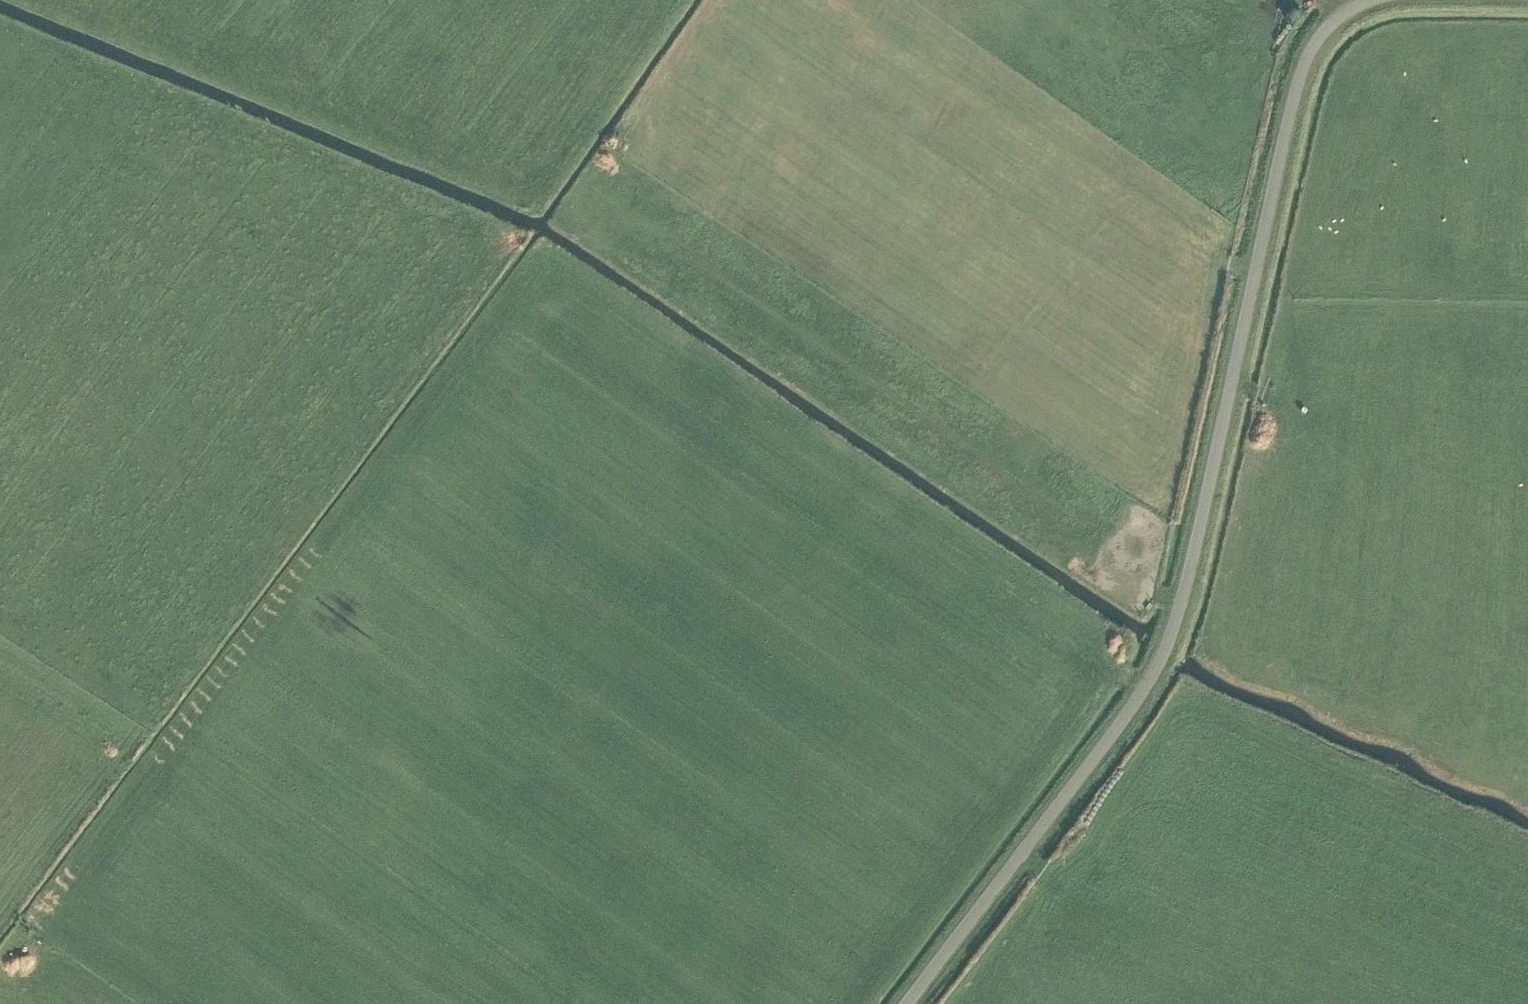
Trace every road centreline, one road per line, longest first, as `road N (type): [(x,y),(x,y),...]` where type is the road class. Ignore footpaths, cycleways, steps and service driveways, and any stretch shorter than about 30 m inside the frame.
road 1 (unclassified): [(907,1003),(1114,734),(1163,656),(1190,572),(1301,76),(1329,27),(1376,0)]

